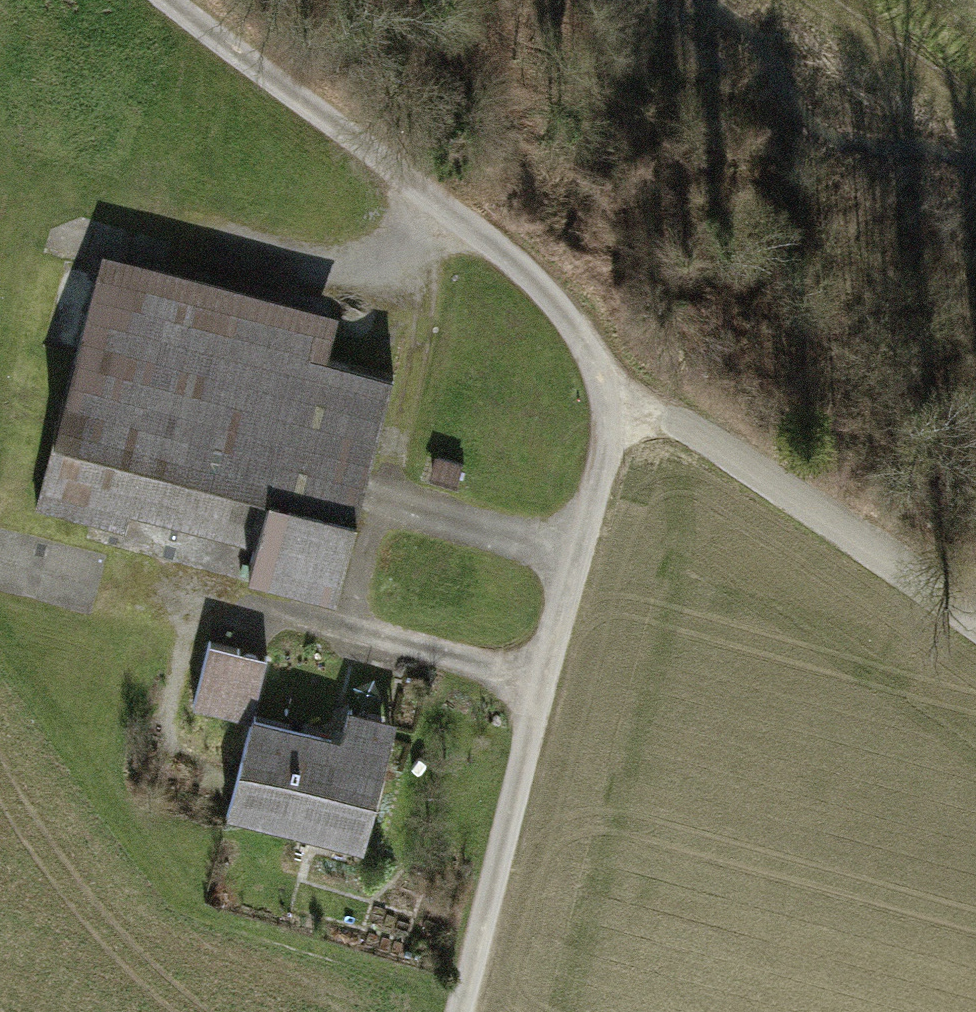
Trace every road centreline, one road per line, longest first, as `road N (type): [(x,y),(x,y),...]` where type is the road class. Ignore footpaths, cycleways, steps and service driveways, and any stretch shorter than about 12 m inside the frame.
road 1 (track): [(460,1011),(624,410),(566,311),(170,0)]
road 2 (track): [(0,525),(92,201),(386,295),(435,204)]
road 3 (track): [(547,693),(0,537)]
road 4 (track): [(624,410),(697,438),(975,631)]
road 5 (track): [(349,637),(420,361),(386,295)]
road 6 (track): [(975,121),(795,0)]
road 7 (track): [(389,495),(586,552)]

